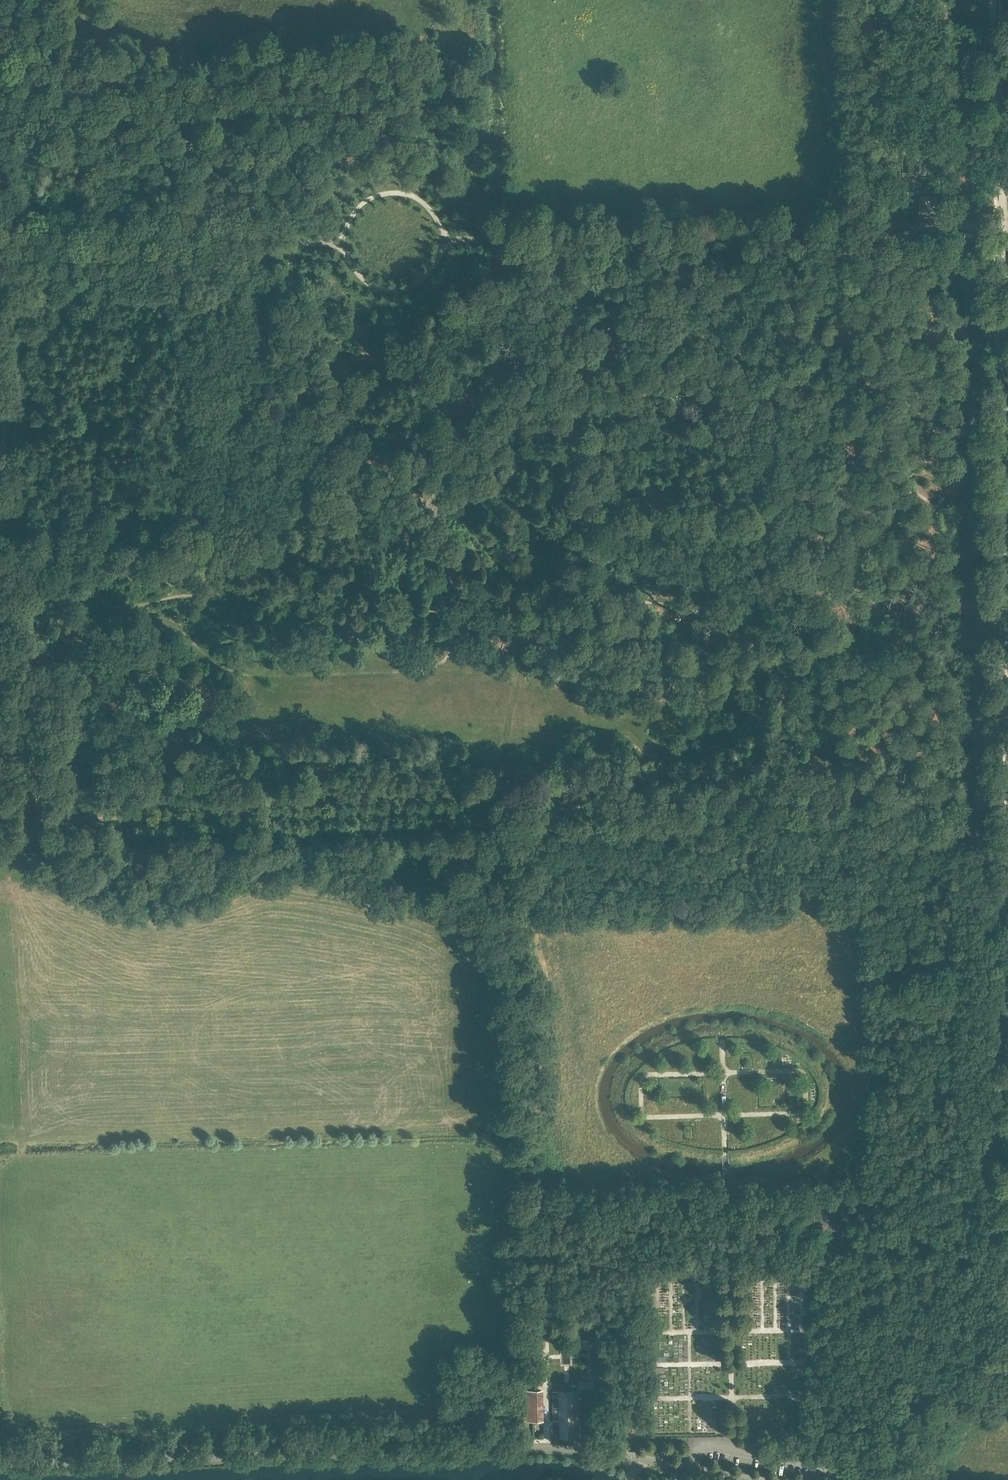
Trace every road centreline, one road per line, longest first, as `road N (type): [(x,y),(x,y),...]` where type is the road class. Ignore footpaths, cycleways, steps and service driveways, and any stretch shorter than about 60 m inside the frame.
road 1 (residential): [(0,1465),(544,1449),(634,1457)]
road 2 (track): [(1007,742),(994,220)]
road 3 (track): [(443,239),(941,222)]
road 4 (track): [(0,249),(346,242)]
road 5 (track): [(415,197),(392,192),(361,204),(346,234),(353,267),(379,287),(411,286),(435,268),(443,239)]
road 6 (track): [(867,1479),(868,1466),(893,1444),(929,1384),(1007,1318)]
road 7 (track): [(1007,974),(861,977)]
road 8 (residential): [(760,1479),(634,1457)]
road 9 (track): [(989,124),(986,0)]

